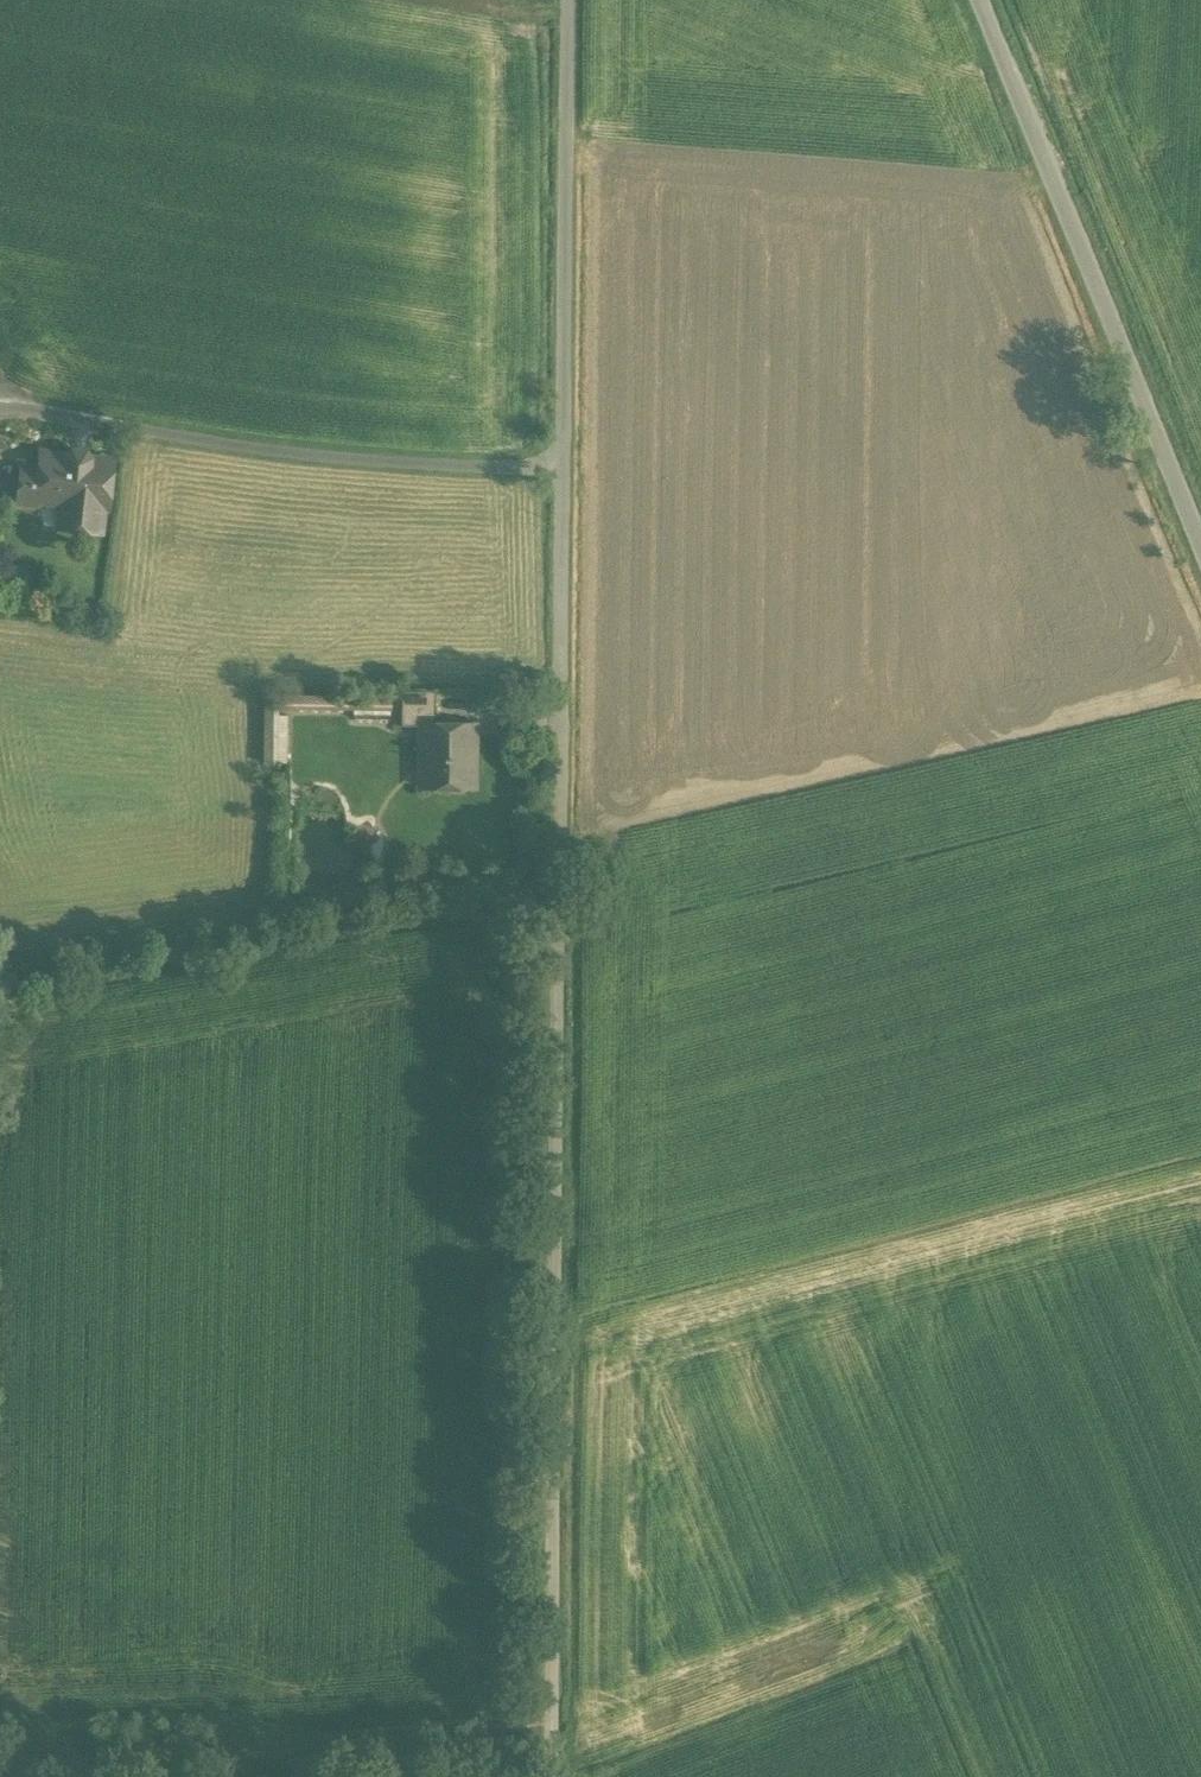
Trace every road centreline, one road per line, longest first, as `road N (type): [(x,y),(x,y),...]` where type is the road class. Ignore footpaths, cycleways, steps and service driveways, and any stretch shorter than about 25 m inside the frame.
road 1 (unclassified): [(550,1776),(567,0)]
road 2 (unclassified): [(1200,539),(981,0)]

